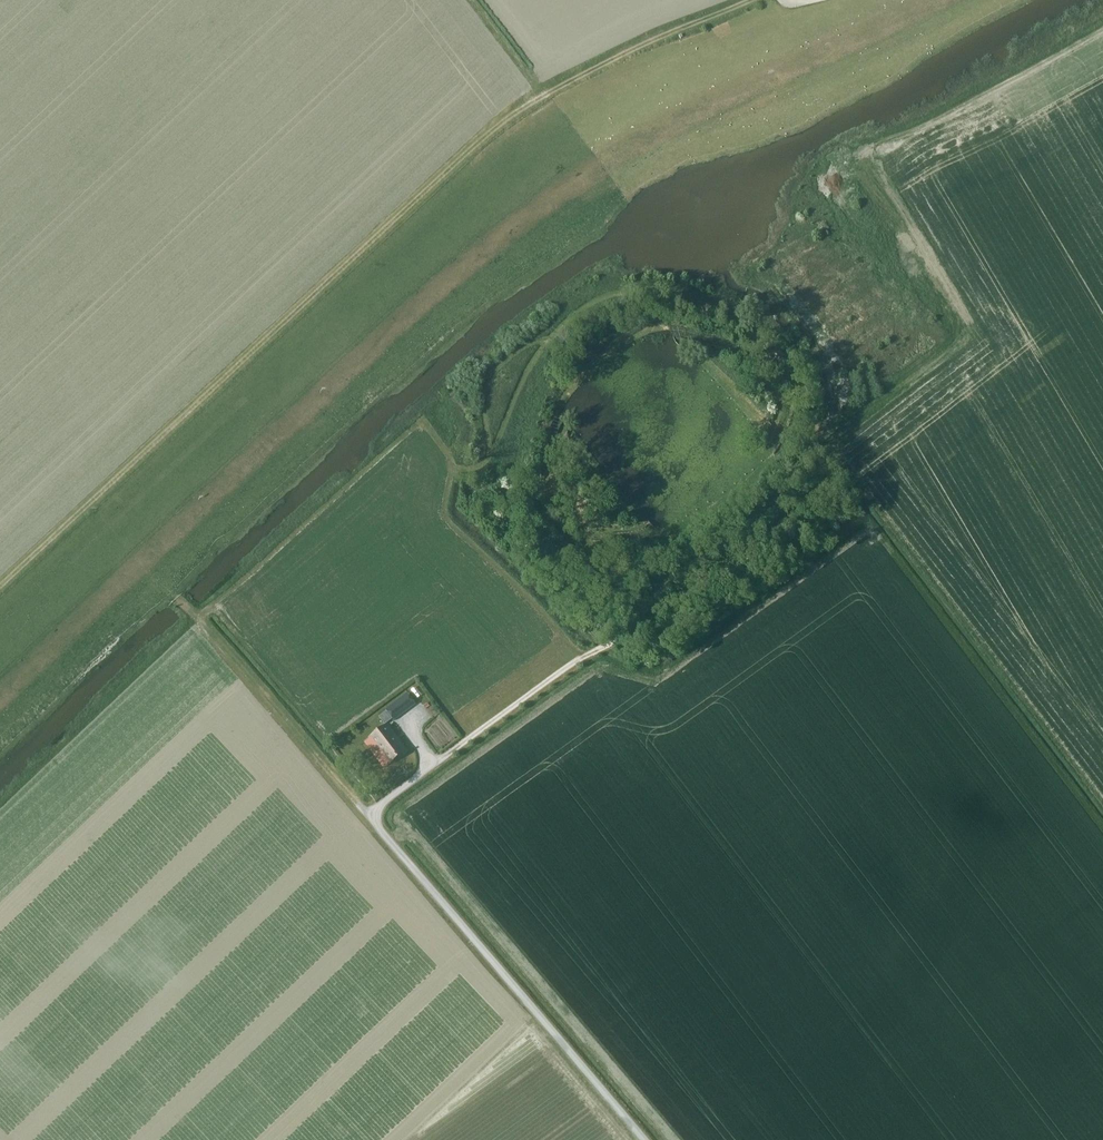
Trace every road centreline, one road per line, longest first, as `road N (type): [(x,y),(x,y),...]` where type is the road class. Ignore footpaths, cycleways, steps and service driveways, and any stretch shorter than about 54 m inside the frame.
road 1 (track): [(754,0),(540,92)]
road 2 (track): [(619,636),(436,762)]

